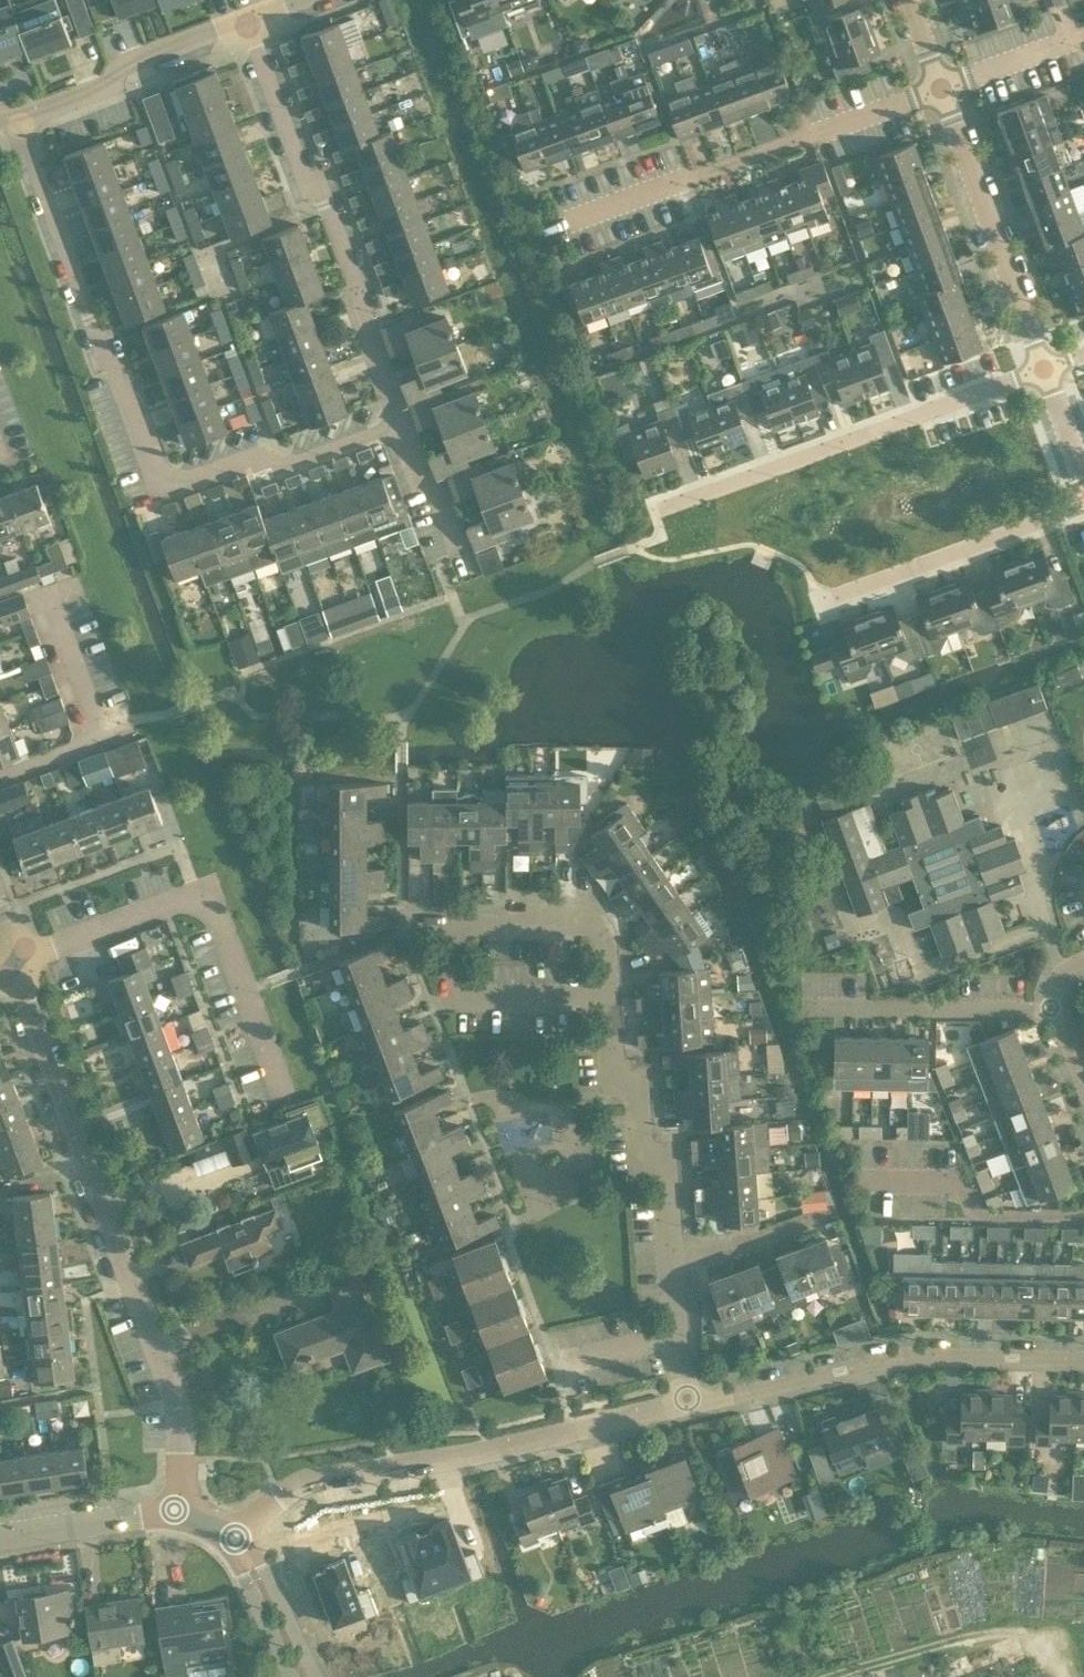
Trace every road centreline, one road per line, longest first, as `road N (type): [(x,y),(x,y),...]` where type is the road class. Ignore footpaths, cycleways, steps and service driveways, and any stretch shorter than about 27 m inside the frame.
road 1 (residential): [(402,425),(280,465),(256,456),(158,492),(18,122)]
road 2 (residential): [(689,1406),(674,1338),(664,1176),(641,1151),(634,1091),(612,1064),(599,925),(451,920)]
road 3 (residential): [(178,1512),(180,1409),(16,966)]
road 4 (residential): [(237,1537),(281,1495),(320,1478),(487,1452),(689,1406)]
road 5 (residential): [(402,425),(323,196),(303,177),(247,21)]
road 6 (residential): [(288,1098),(208,893),(16,966)]
road 7 (residential): [(653,504),(1045,369)]
road 8 (residential): [(561,221),(940,90)]
road 9 (residential): [(689,1406),(913,1353),(1083,1359)]
road 10 (residential): [(1045,369),(940,90)]
road 11 (residential): [(1083,508),(819,605)]
road 12 (residential): [(18,122),(111,84),(125,62),(247,21)]
road 13 (residential): [(0,777),(98,737),(50,596)]
road 14 (residential): [(807,1008),(1055,1012)]
road 15 (residential): [(178,1512),(0,1540)]
road 16 (residential): [(305,1676),(237,1537)]
road 17 (residential): [(940,90),(1083,37)]
road 18 (residential): [(460,552),(402,425)]

